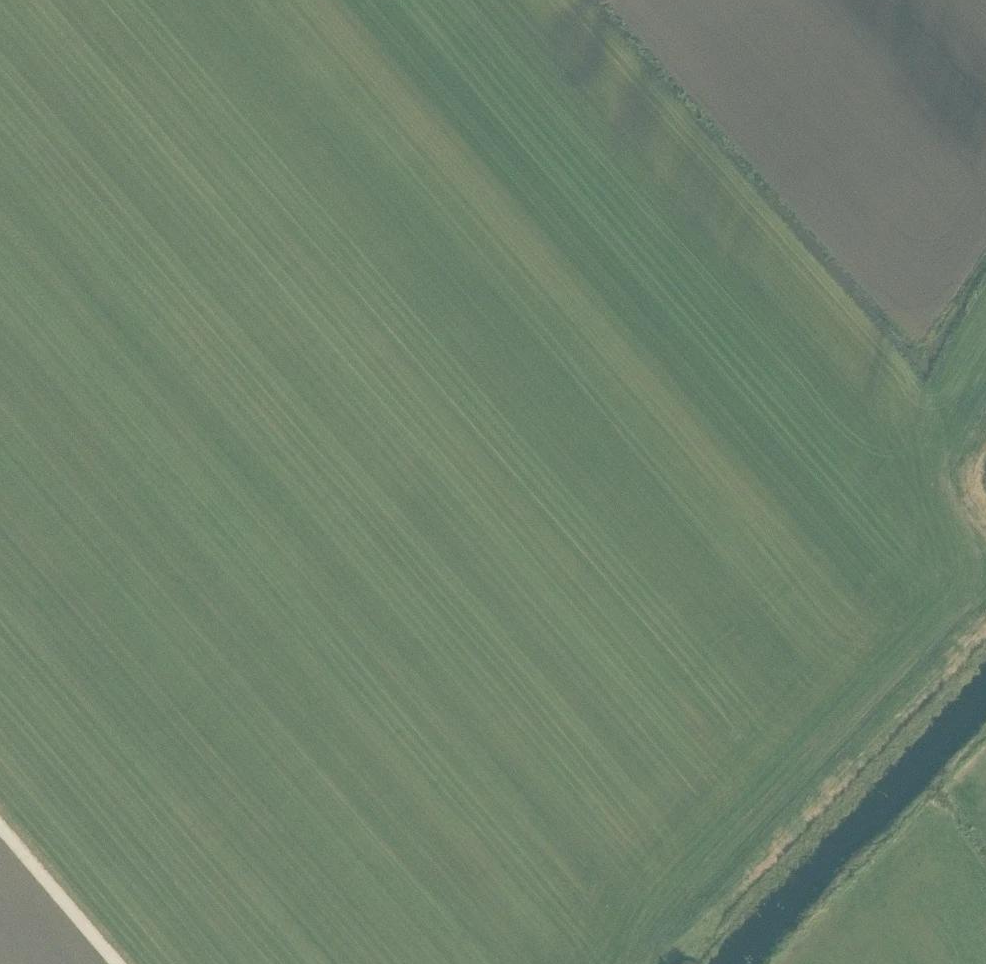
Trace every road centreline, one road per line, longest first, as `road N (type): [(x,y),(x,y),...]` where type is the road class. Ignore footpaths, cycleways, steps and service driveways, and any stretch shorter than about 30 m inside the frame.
road 1 (track): [(0,829),(114,963)]

